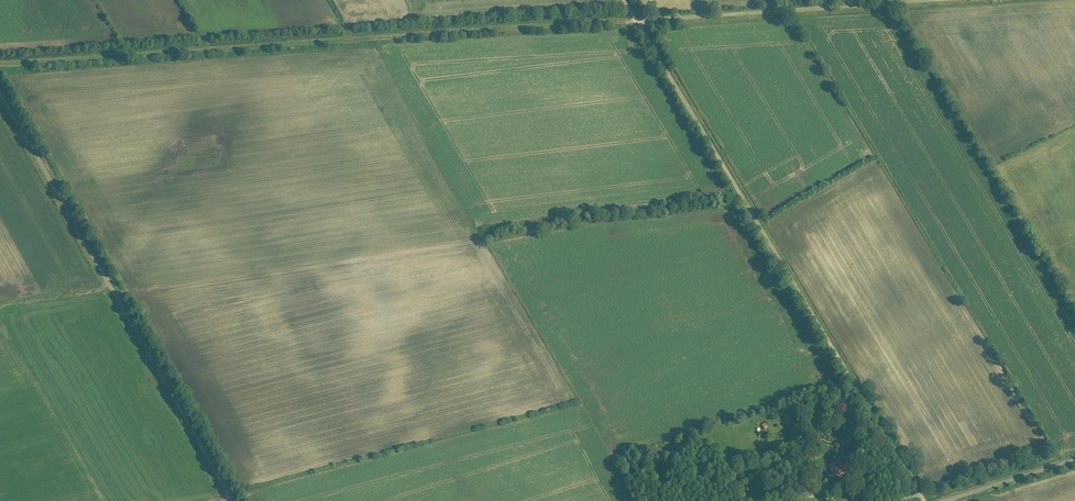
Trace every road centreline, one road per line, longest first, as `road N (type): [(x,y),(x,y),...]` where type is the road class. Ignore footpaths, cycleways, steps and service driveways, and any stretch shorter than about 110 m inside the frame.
road 1 (track): [(945,0),(0,65)]
road 2 (residential): [(925,500),(624,0)]
road 3 (residential): [(0,95),(230,500)]
road 4 (unclassified): [(1074,459),(941,500)]

